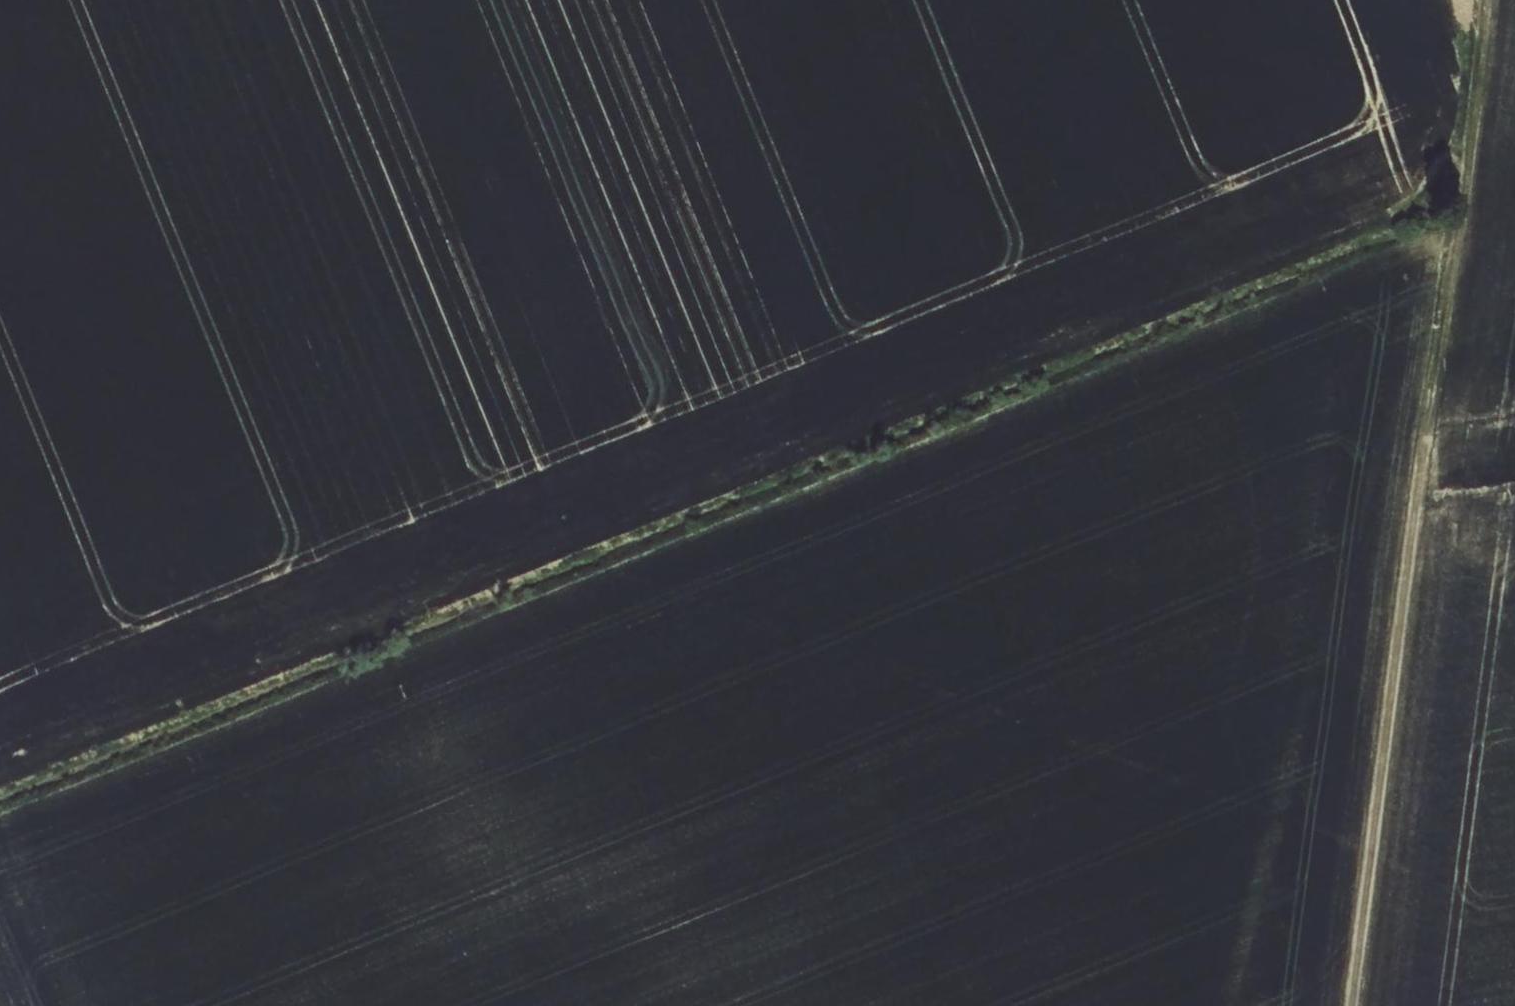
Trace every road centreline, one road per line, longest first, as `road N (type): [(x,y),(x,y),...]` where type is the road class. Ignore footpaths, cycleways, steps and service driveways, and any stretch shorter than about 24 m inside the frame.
road 1 (track): [(1352,1005),(1481,0)]

